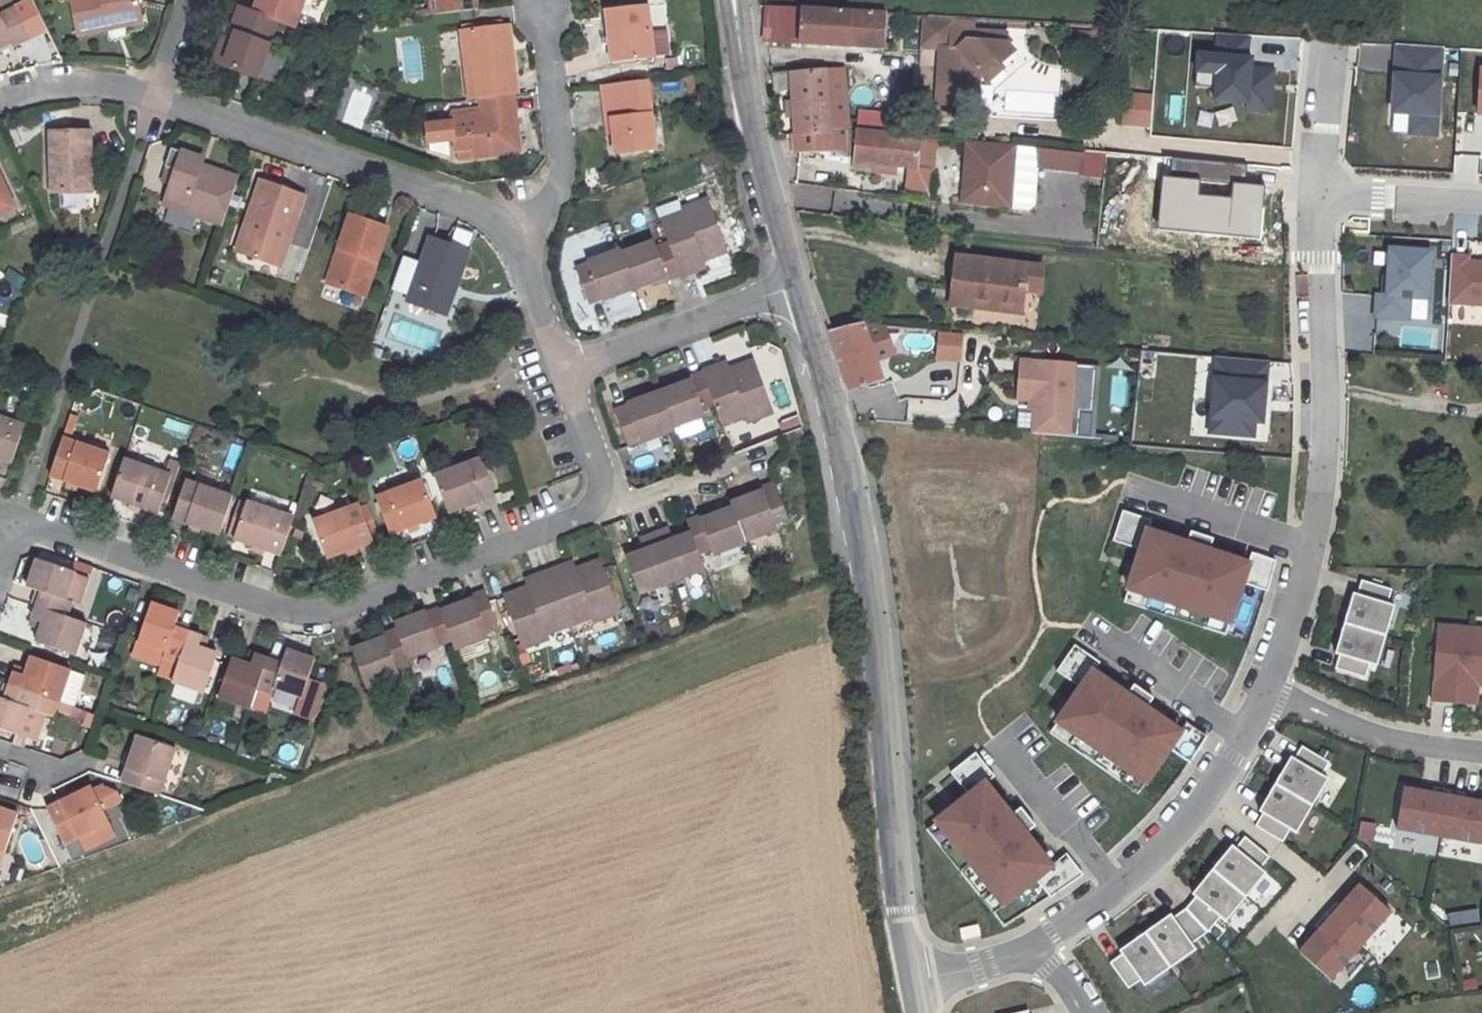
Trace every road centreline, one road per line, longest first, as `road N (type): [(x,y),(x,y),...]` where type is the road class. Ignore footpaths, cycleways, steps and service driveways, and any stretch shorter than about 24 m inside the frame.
road 1 (unclassified): [(909,983),(872,586),(798,285)]
road 2 (residential): [(20,521),(274,608),(343,605),(585,512),(594,496)]
road 3 (residential): [(1264,689),(1286,636),(1317,499),(1314,186)]
road 4 (residential): [(511,234),(429,192),(153,99)]
road 5 (residential): [(1031,948),(1139,867),(1229,755),(1264,689)]
road 6 (unclassified): [(798,285),(754,131),(734,0)]
road 7 (residential): [(511,234),(559,178),(545,0)]
road 8 (residential): [(563,368),(798,285)]
road 9 (residential): [(1481,752),(1378,737),(1264,689)]
road 10 (residential): [(768,447),(623,499),(594,496)]
road 11 (residential): [(1314,186),(1481,196)]
road 12 (residential): [(153,99),(97,84),(0,104)]
road 13 (residential): [(563,368),(511,234)]
road 14 (residential): [(594,496),(594,467),(563,368)]
road 15 (residential): [(909,983),(1031,948)]
road 16 (residential): [(1314,186),(1323,60)]

